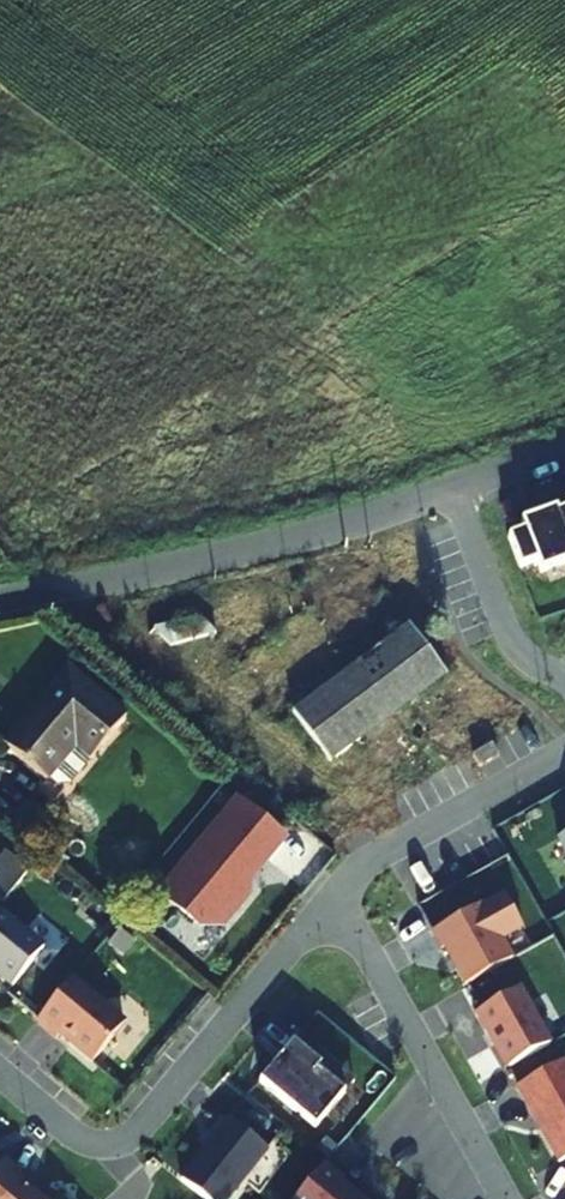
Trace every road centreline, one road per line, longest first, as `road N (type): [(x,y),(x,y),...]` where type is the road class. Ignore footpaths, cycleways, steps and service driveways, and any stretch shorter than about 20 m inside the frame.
road 1 (residential): [(335,895),(132,1132),(90,1144),(0,1075)]
road 2 (residential): [(0,602),(328,531),(454,488)]
road 3 (residential): [(504,1198),(335,895)]
road 4 (residential): [(564,750),(366,865),(335,895)]
road 5 (residential): [(564,679),(530,659),(509,634),(454,488)]

